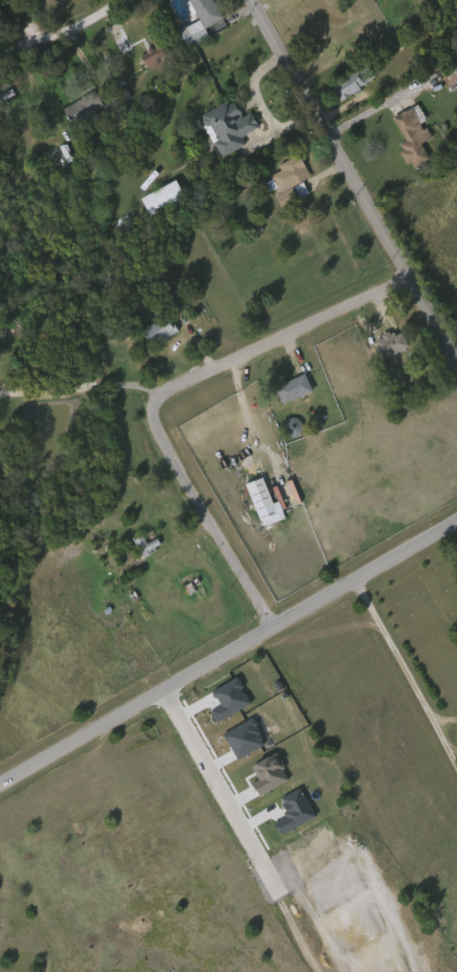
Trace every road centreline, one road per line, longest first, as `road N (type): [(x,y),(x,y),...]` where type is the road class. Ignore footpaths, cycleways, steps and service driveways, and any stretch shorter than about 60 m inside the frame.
road 1 (residential): [(0,784),(456,518)]
road 2 (residential): [(247,0),(456,365)]
road 3 (residential): [(405,274),(169,386),(153,403)]
road 4 (residential): [(153,403),(158,429),(269,626)]
road 5 (residential): [(162,690),(279,898)]
road 6 (residential): [(352,579),(456,769)]
road 7 (residential): [(0,45),(64,30),(121,0)]

